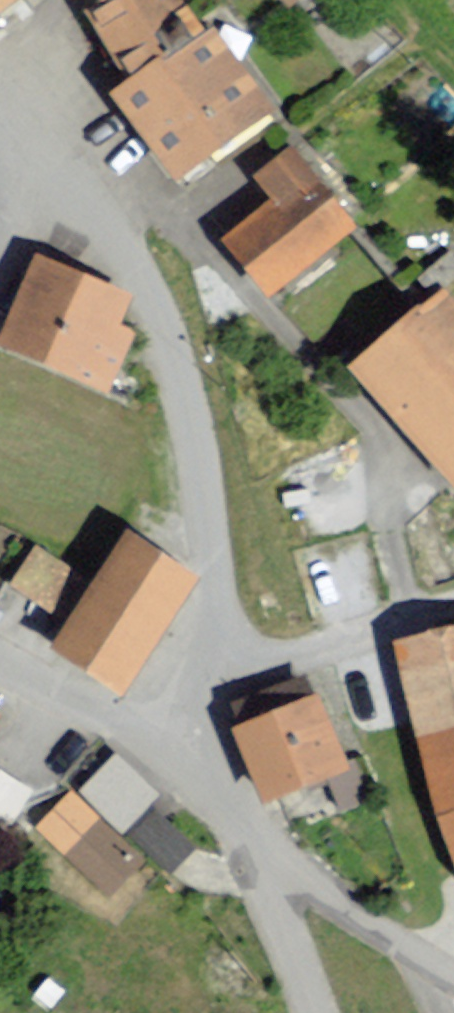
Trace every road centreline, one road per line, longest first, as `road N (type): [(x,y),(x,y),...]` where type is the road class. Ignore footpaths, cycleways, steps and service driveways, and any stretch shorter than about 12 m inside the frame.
road 1 (residential): [(0,155),(102,225),(129,255),(180,368),(201,470),(220,649),(198,777)]
road 2 (residential): [(255,843),(453,983)]
road 3 (residential): [(198,777),(0,666)]
road 4 (residential): [(255,843),(317,1012)]

